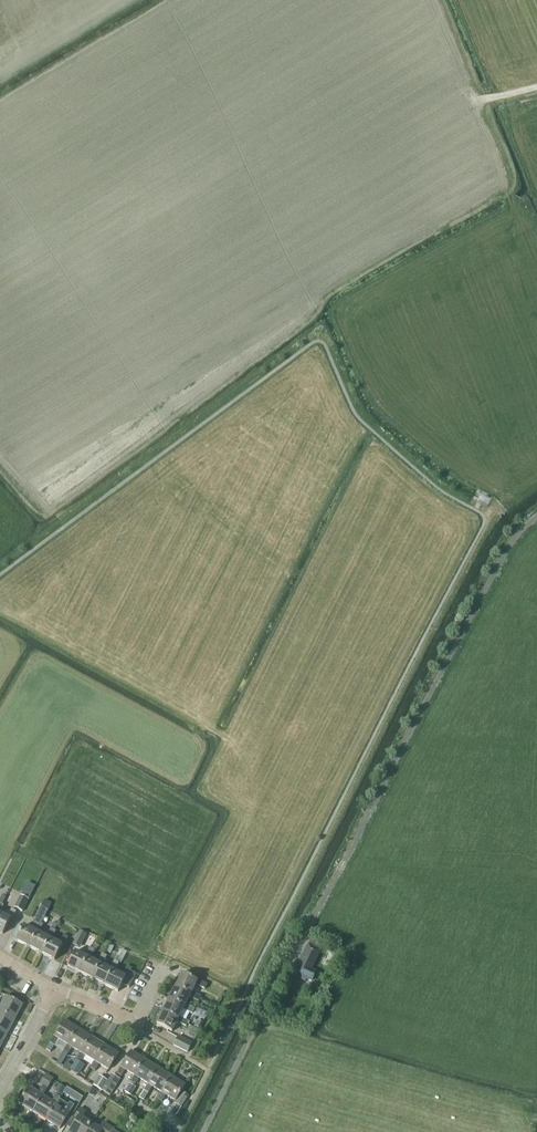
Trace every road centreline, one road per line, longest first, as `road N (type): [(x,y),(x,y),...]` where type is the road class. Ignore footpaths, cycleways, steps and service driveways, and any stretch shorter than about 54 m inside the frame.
road 1 (residential): [(54,988),(135,1018),(163,964)]

